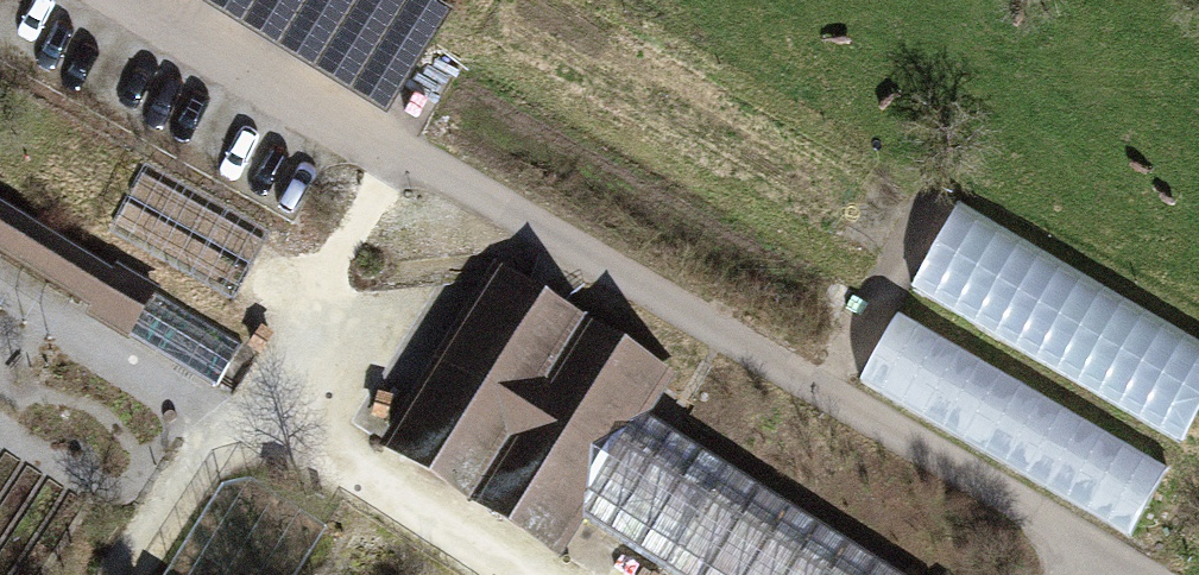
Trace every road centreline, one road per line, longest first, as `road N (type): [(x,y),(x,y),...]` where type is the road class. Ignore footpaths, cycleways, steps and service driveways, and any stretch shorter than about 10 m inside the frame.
road 1 (unclassified): [(1120,574),(166,0)]

